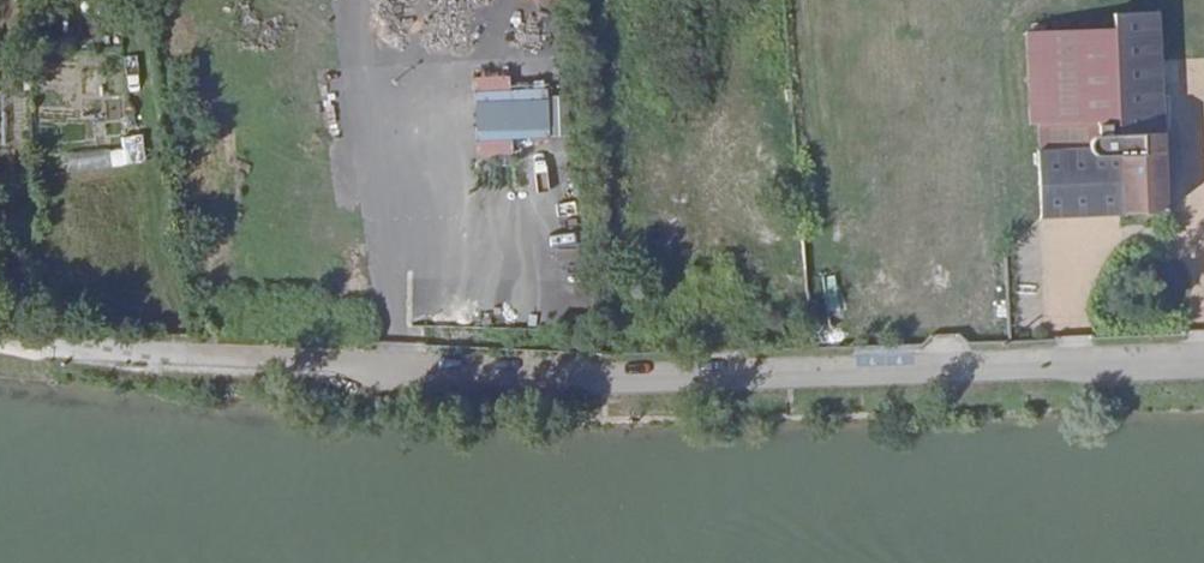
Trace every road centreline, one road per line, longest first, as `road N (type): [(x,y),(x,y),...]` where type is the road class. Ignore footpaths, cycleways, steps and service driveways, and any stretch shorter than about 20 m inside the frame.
road 1 (unclassified): [(178,359),(498,376),(720,375),(1203,356)]

